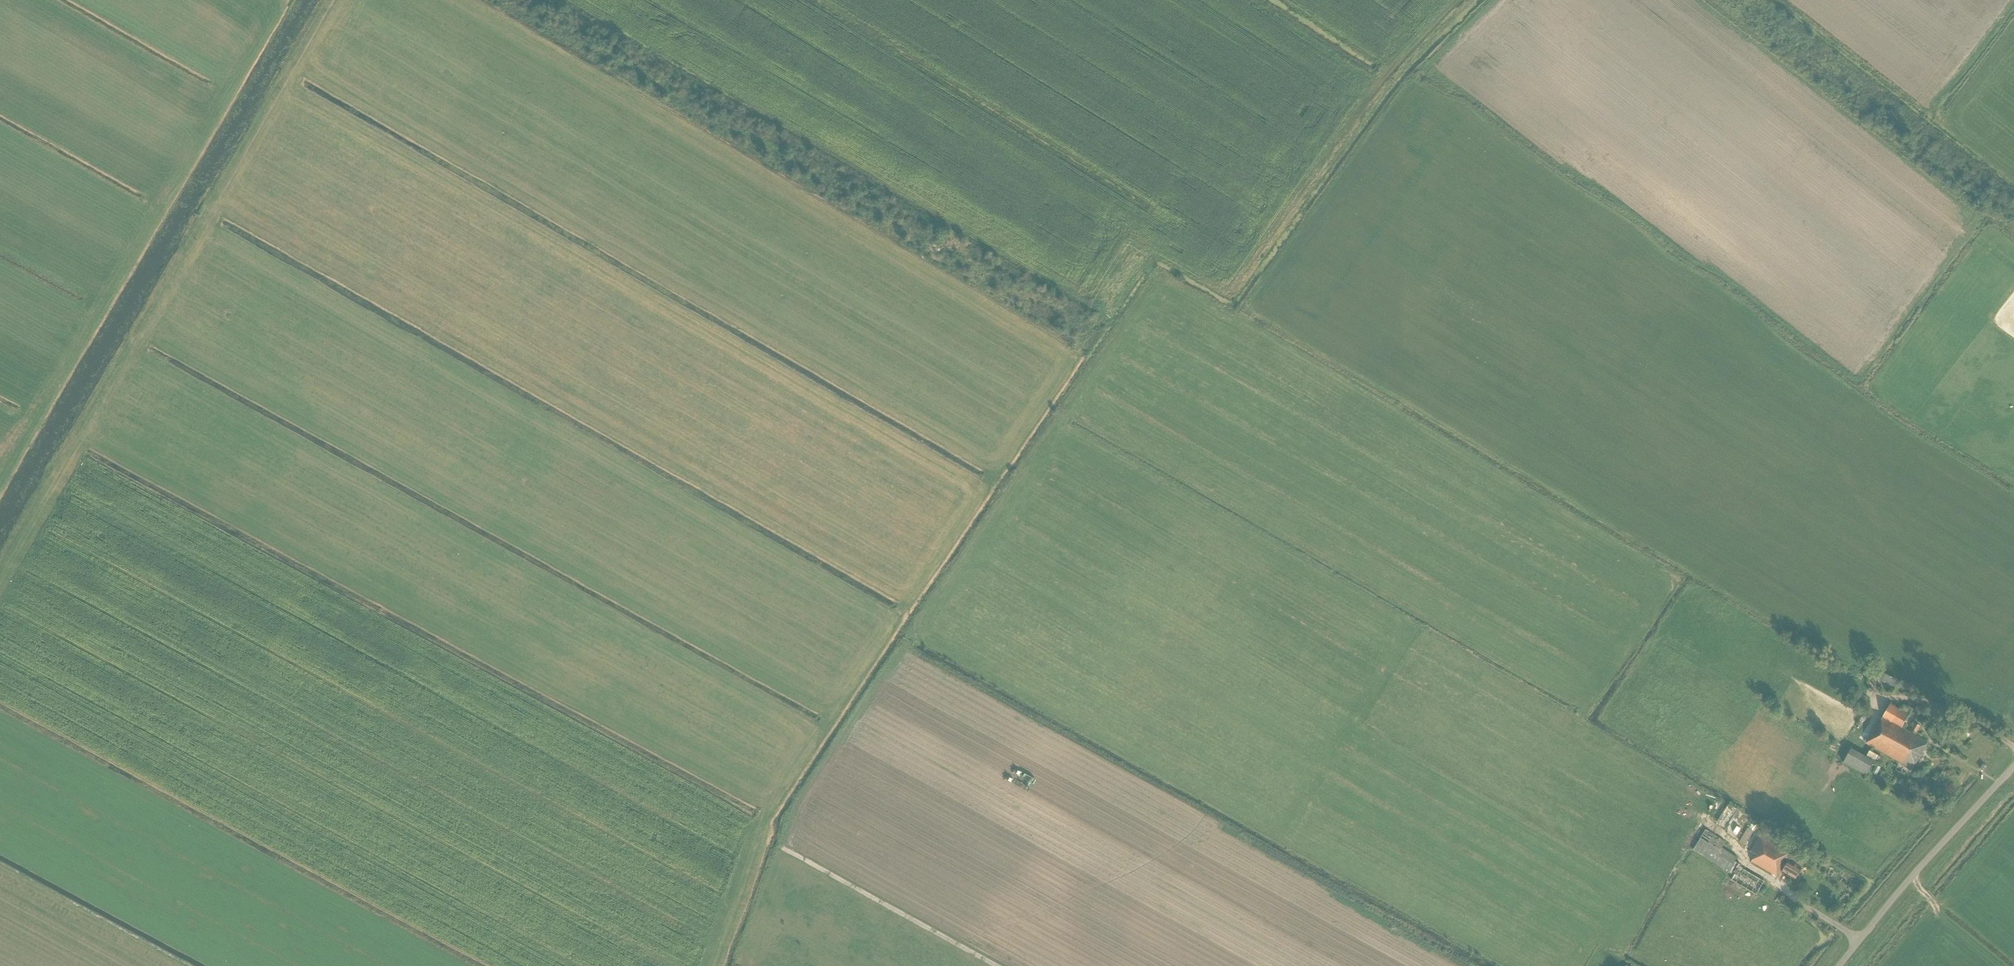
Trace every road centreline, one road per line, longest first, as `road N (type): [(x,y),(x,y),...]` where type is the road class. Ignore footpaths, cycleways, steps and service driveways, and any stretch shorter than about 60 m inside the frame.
road 1 (unclassified): [(1839,965),(2013,768)]

